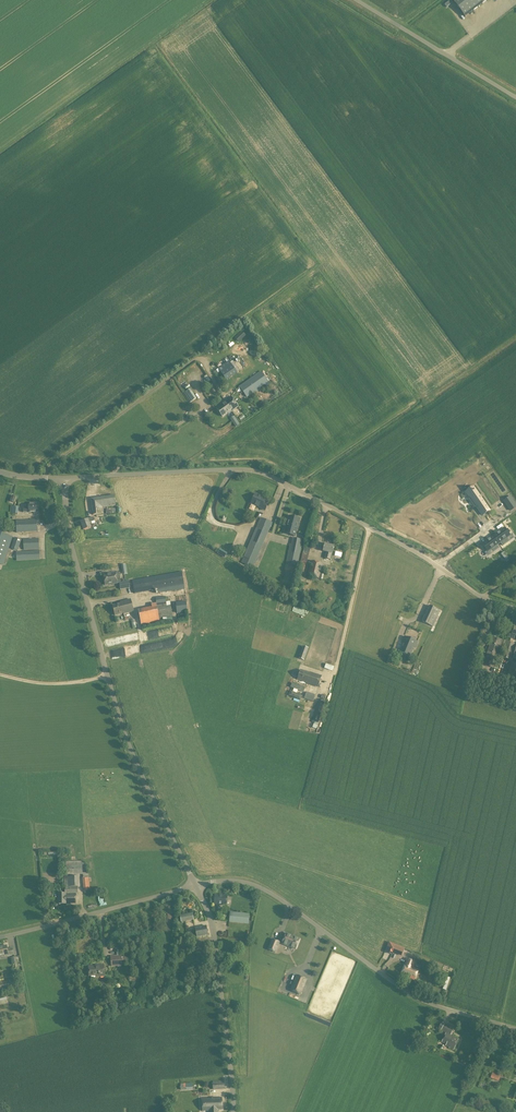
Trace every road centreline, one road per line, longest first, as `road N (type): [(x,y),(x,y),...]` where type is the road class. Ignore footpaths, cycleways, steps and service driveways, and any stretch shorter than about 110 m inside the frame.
road 1 (unclassified): [(515,610),(250,469),(67,478)]
road 2 (unclassified): [(195,886),(124,734),(71,536),(67,478)]
road 3 (unclassified): [(515,1030),(413,997),(258,887),(225,880),(195,886)]
road 4 (unclassified): [(233,1111),(215,936),(195,886)]
road 5 (unclassified): [(0,937),(195,886)]
road 6 (unclassified): [(515,97),(358,0)]

